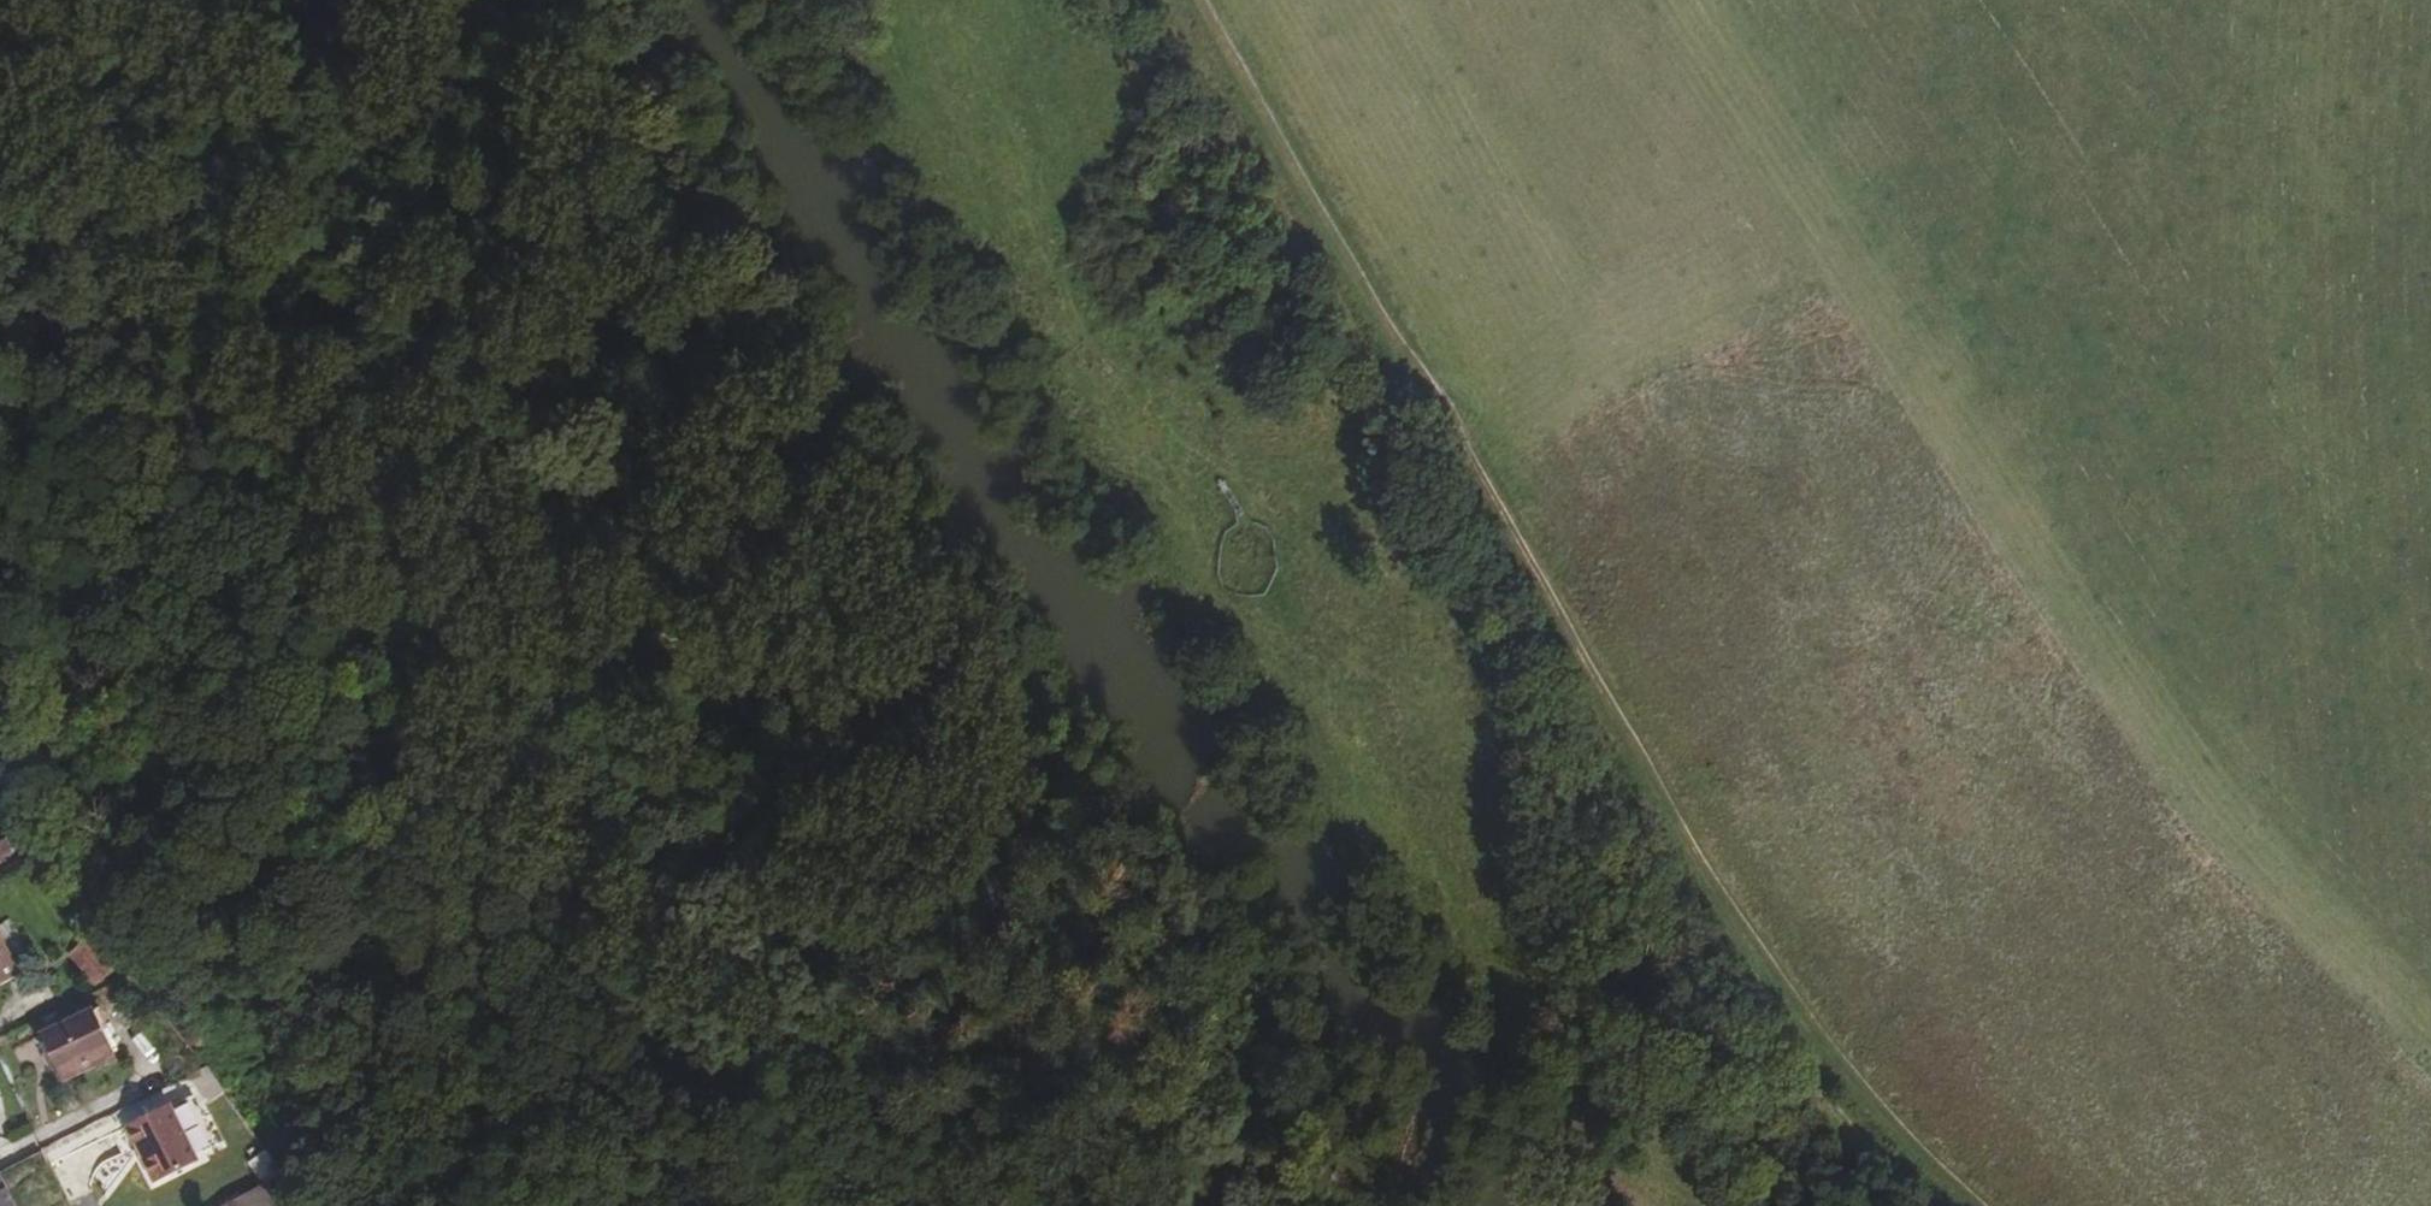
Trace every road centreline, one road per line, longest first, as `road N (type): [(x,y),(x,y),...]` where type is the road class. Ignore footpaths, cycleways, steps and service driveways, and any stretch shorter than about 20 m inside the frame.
road 1 (track): [(1995,1205),(1901,1123),(1559,602),(1220,0)]

